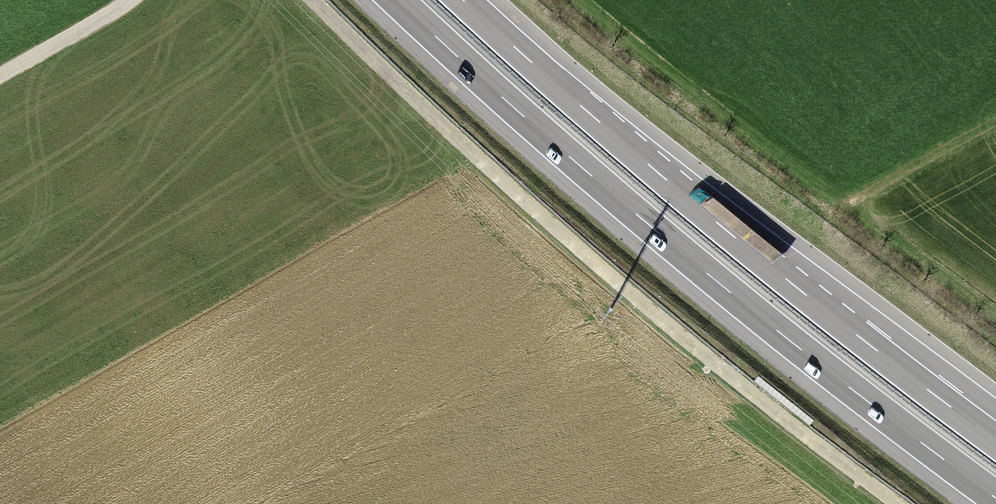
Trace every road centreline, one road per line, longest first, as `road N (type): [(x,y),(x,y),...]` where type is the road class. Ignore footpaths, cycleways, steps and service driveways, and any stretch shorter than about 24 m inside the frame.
road 1 (motorway): [(398,0),(715,281),(995,497)]
road 2 (track): [(894,503),(597,266),(312,0)]
road 3 (motorway): [(995,441),(752,252),(465,0)]
road 4 (track): [(137,0),(0,81)]
road 5 (track): [(995,123),(866,195)]

